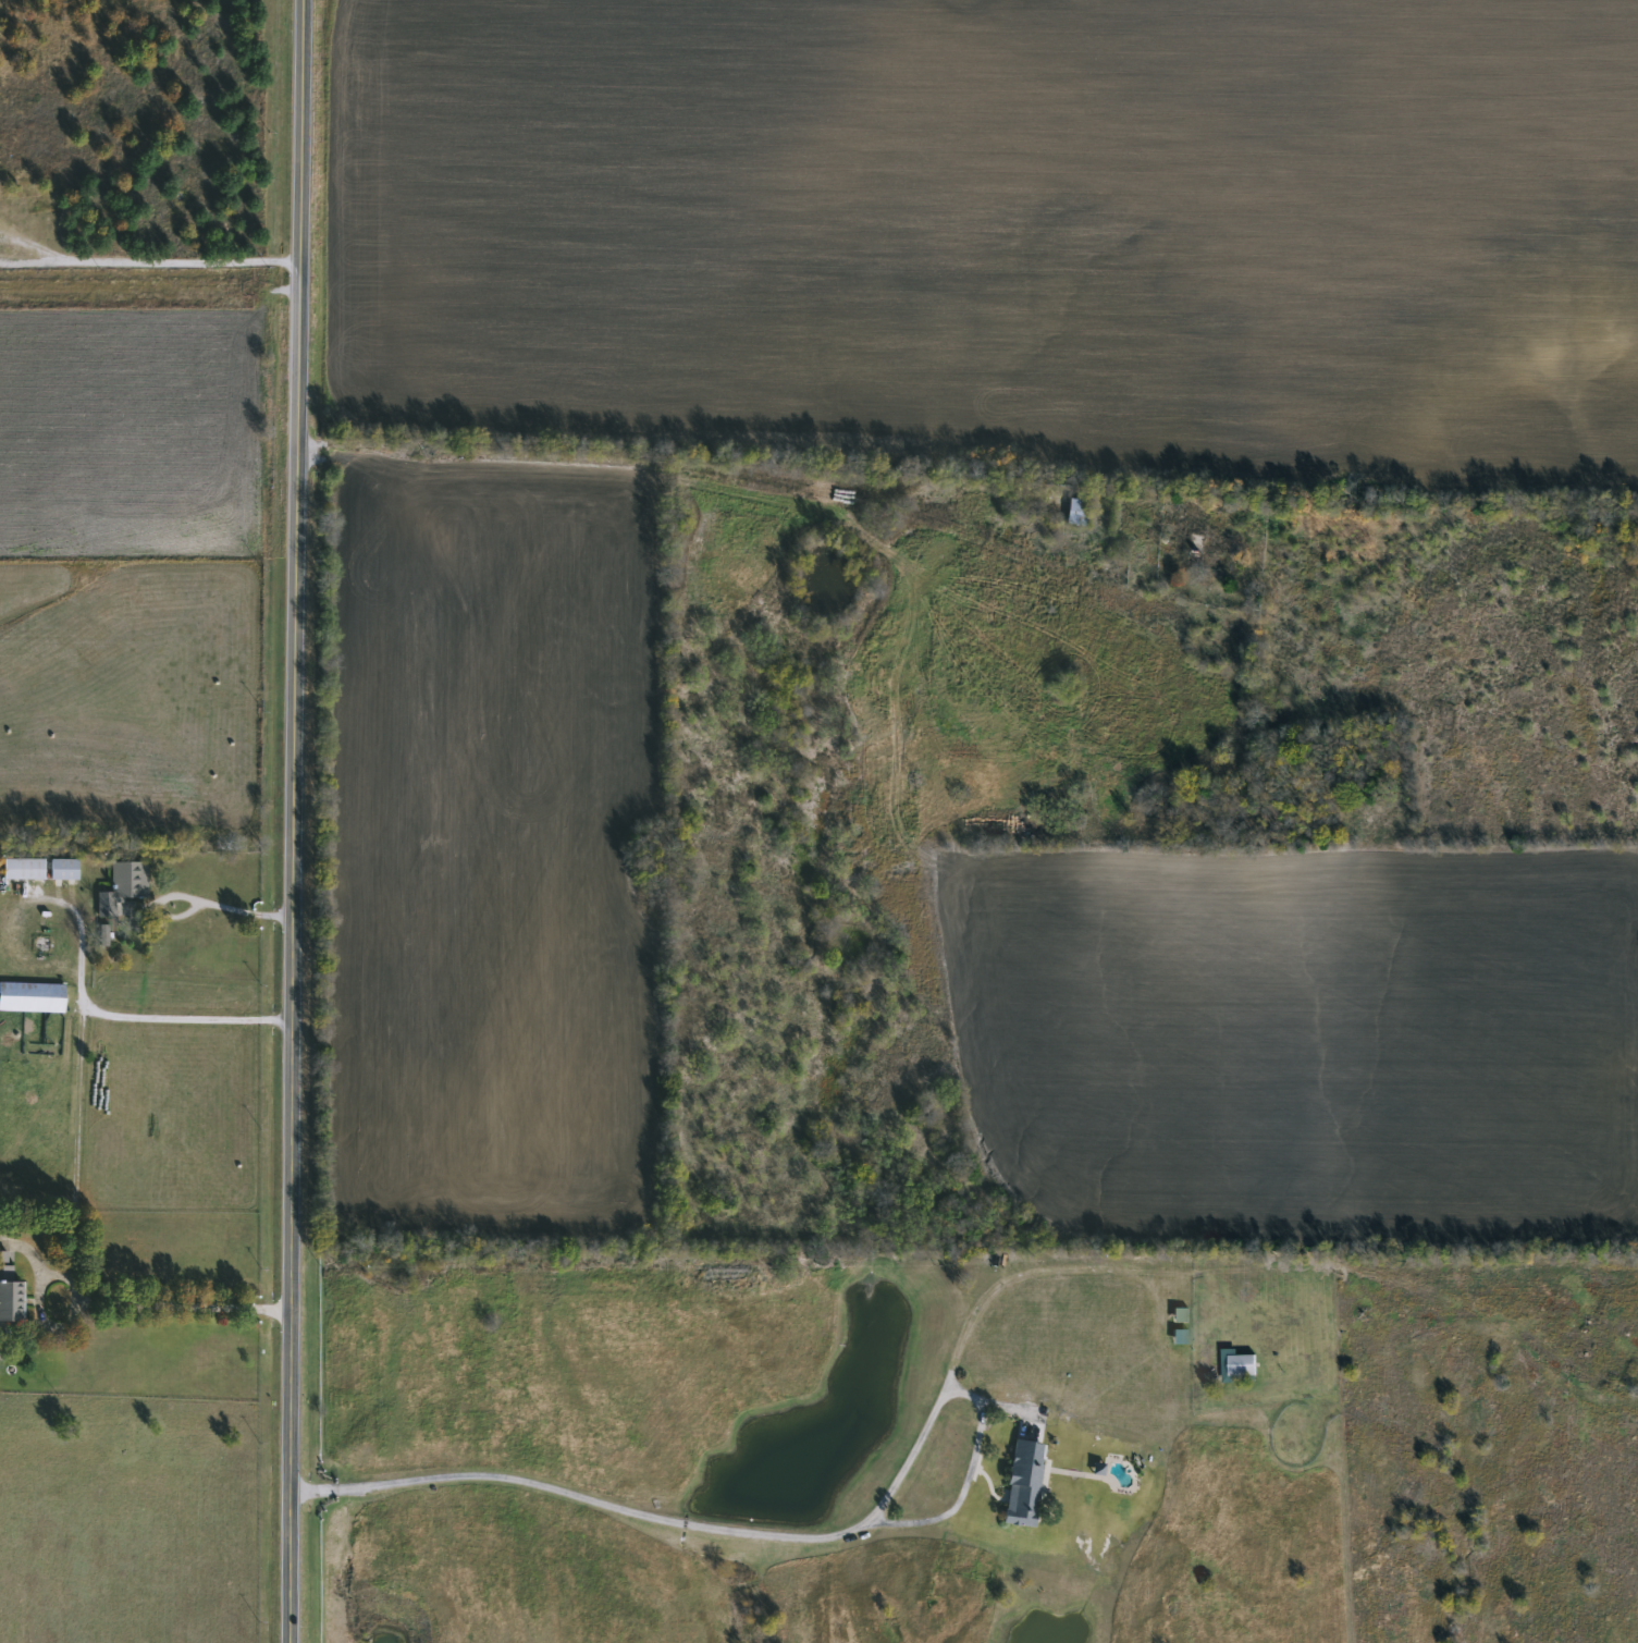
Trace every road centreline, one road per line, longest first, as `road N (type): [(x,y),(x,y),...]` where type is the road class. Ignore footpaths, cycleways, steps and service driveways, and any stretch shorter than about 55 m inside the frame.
road 1 (secondary): [(302,0),(288,1642)]

